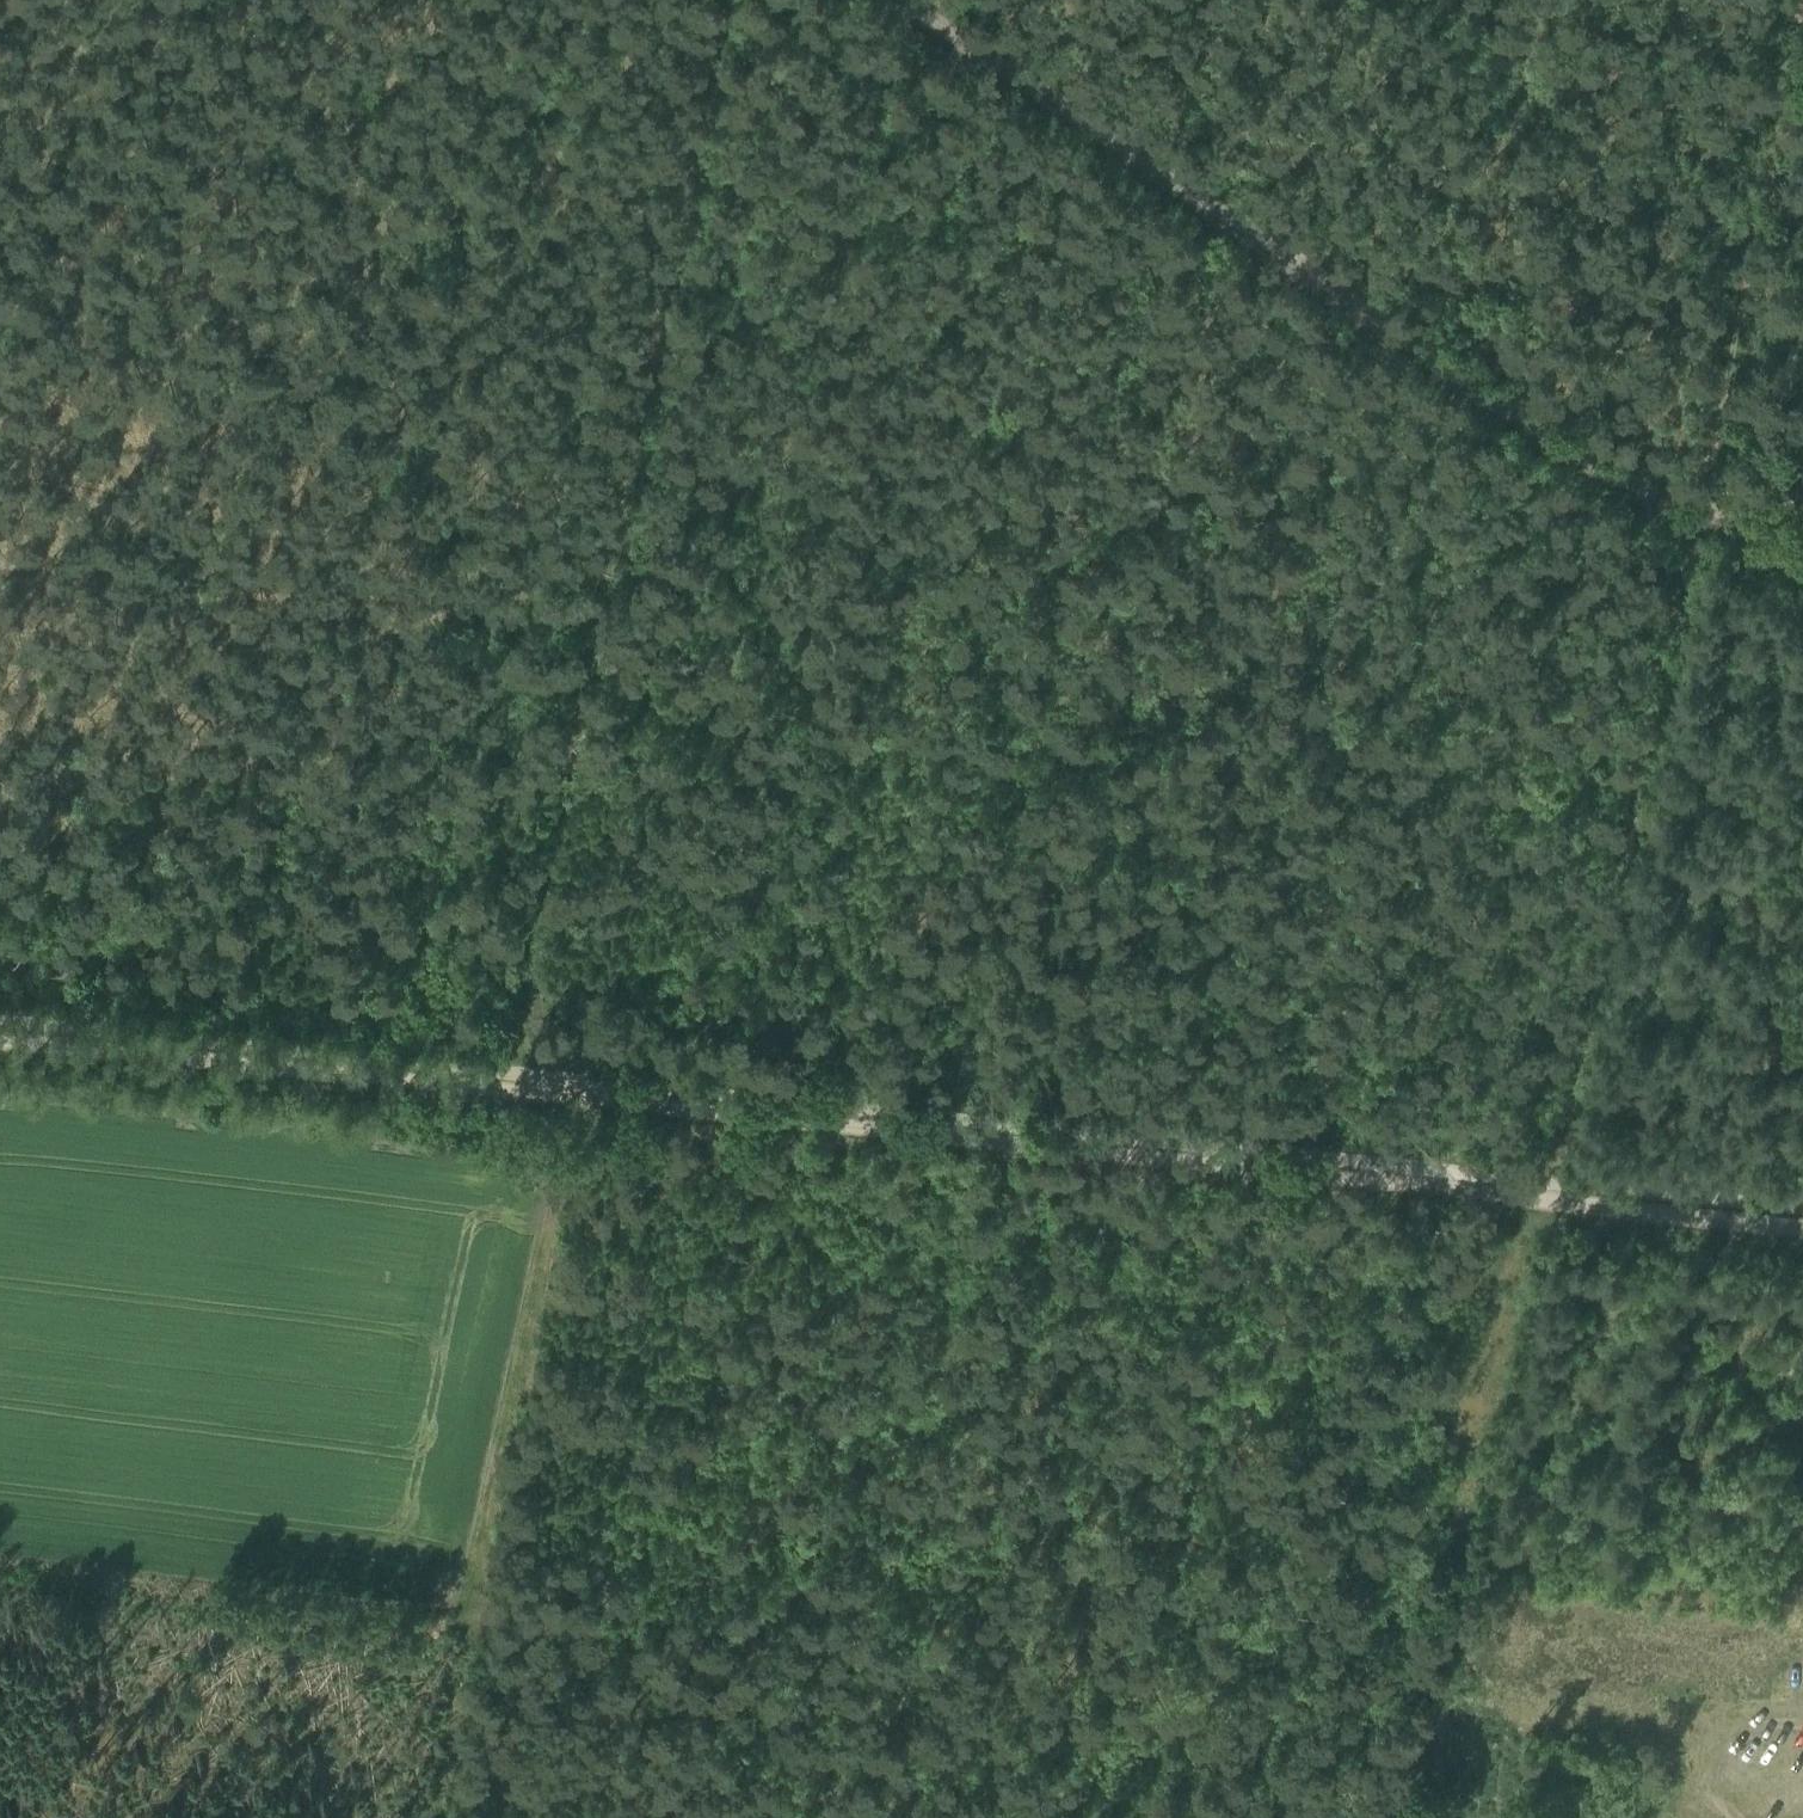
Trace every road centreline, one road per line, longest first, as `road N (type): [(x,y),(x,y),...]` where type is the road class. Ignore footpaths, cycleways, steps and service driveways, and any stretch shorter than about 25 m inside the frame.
road 1 (track): [(0,1038),(1802,1228)]
road 2 (track): [(1706,518),(1669,507),(1580,452),(895,0)]
road 3 (track): [(1802,6),(1706,518)]

